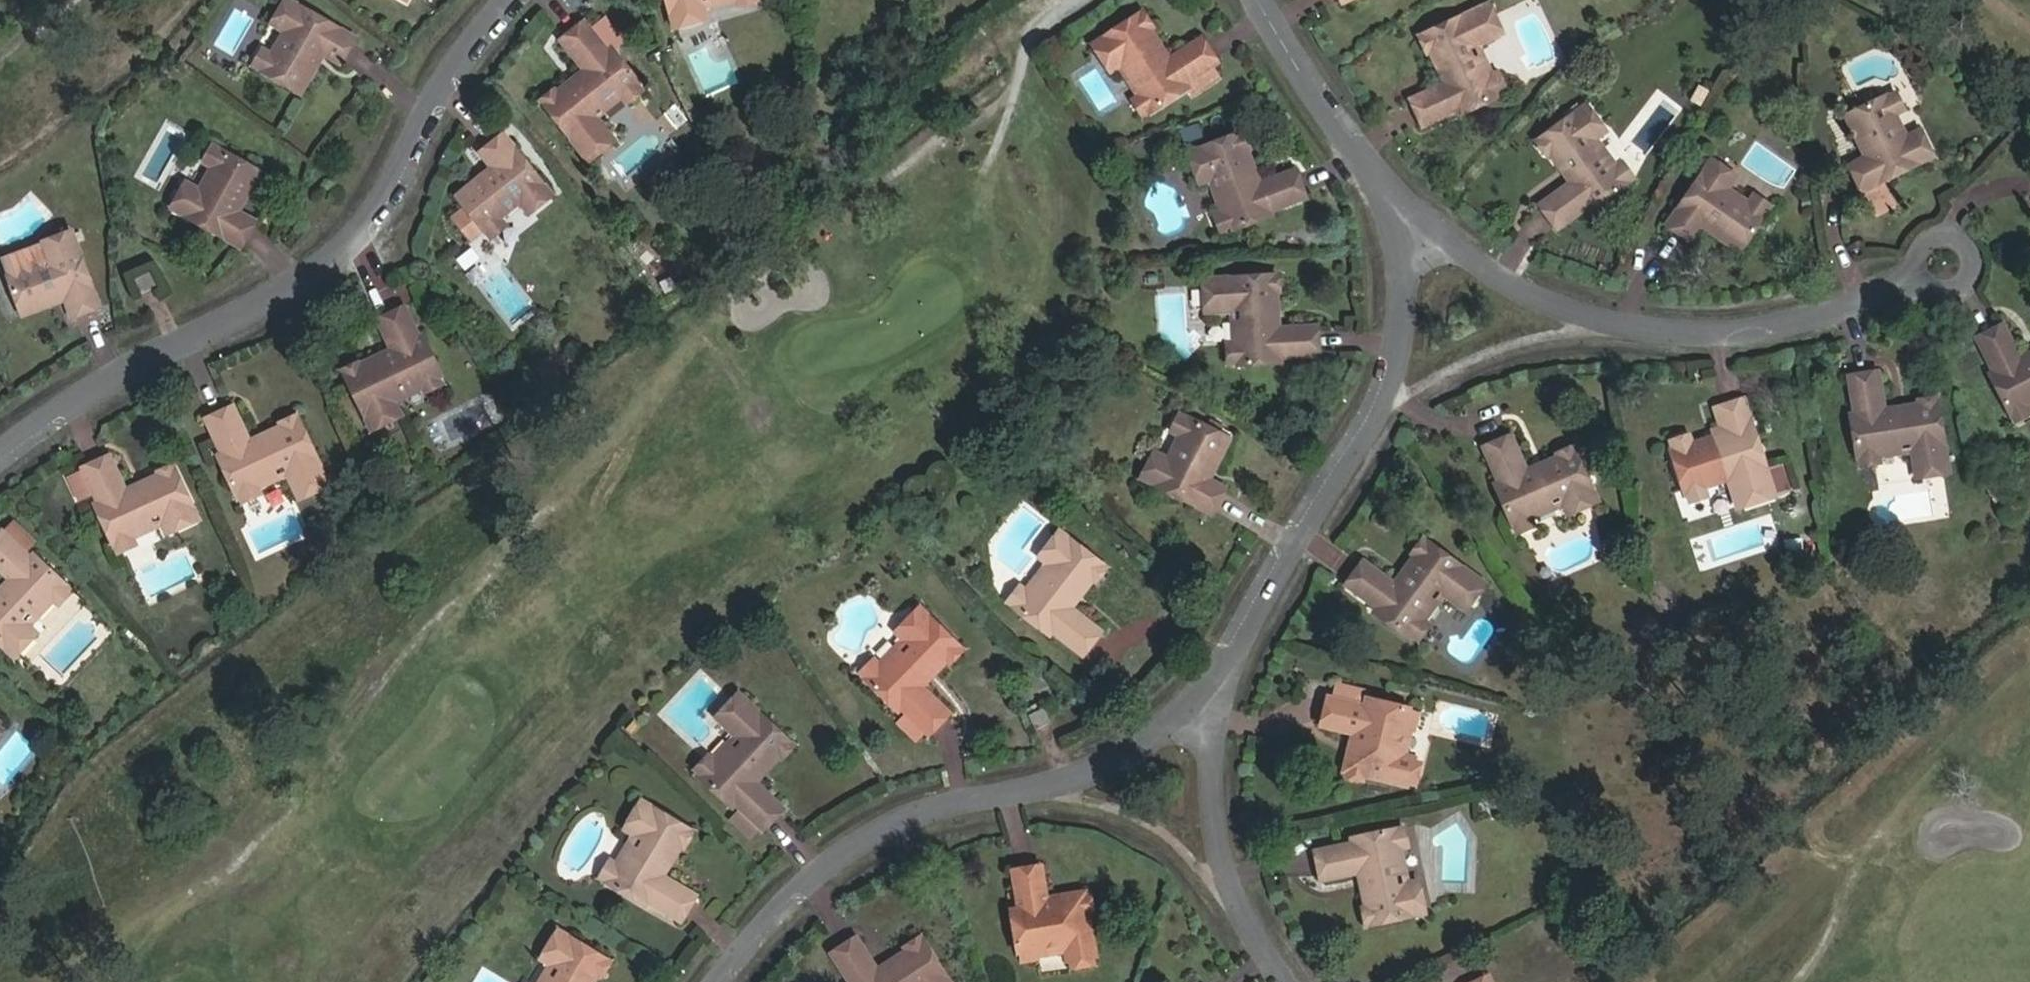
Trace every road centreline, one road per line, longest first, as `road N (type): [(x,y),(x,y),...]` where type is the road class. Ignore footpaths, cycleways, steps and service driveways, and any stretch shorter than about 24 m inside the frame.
road 1 (residential): [(511,0),(476,34),(355,239),(303,281),(135,365),(0,453)]
road 2 (residential): [(1209,704),(1081,774),(940,806),(868,835),(781,901),(711,981)]
road 3 (residential): [(1408,218),(1531,292),(1650,328),(1736,330),(1845,306),(1944,266)]
road 4 (residential): [(1408,218),(1391,388),(1209,704)]
road 5 (residential): [(1209,704),(1228,868),(1286,981)]
road 6 (residential): [(1259,0),(1408,218)]

